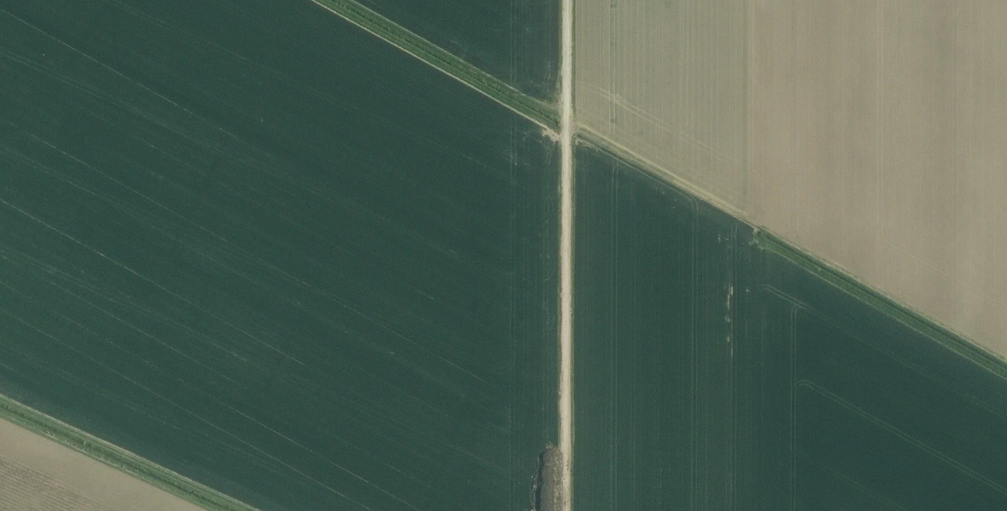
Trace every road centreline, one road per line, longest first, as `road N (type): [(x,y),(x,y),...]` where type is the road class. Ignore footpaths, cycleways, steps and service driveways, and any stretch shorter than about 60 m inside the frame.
road 1 (track): [(564,510),(566,0)]
road 2 (track): [(0,402),(244,510)]

